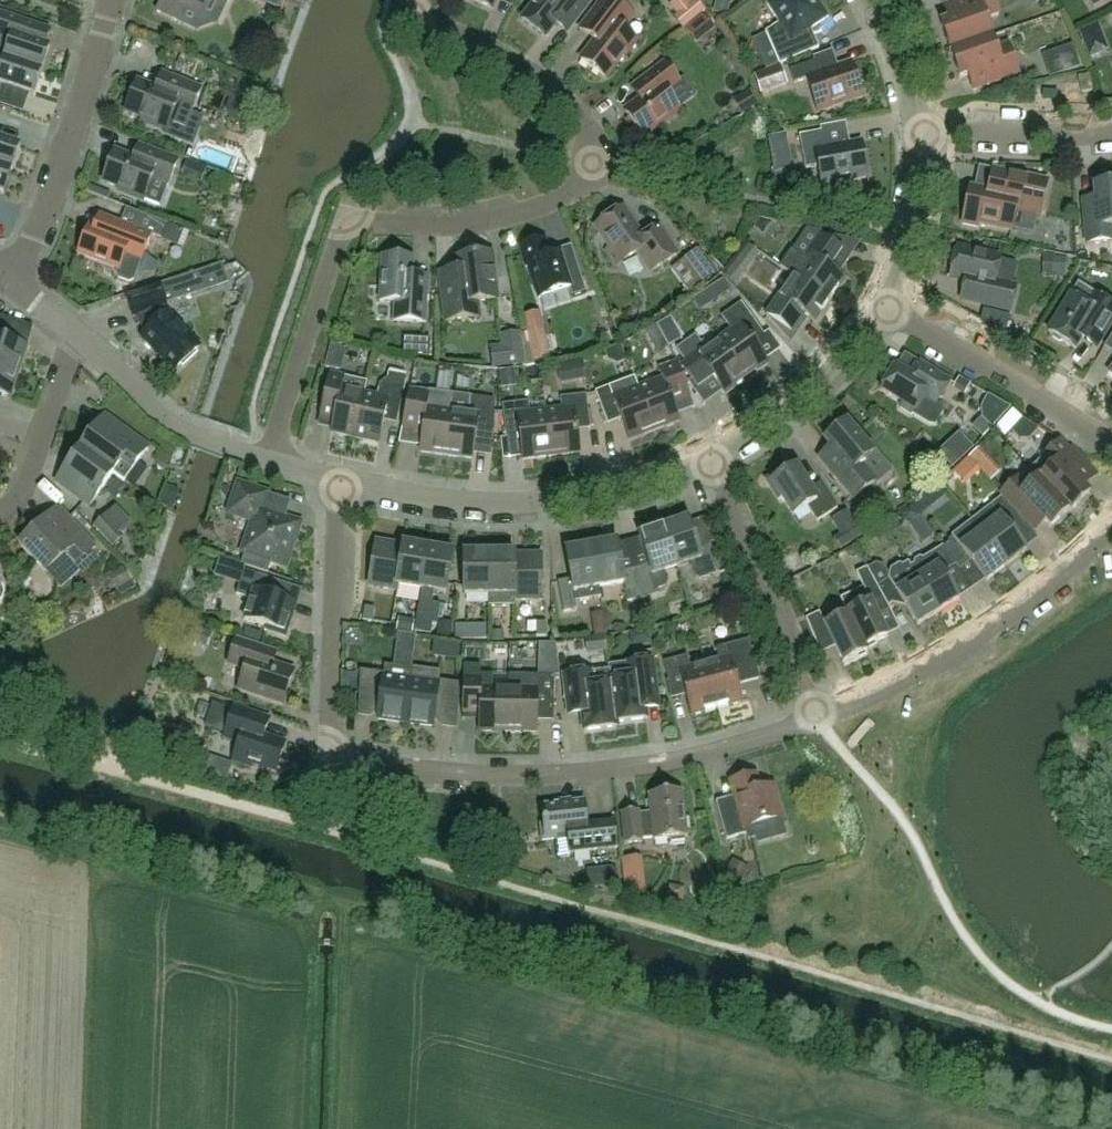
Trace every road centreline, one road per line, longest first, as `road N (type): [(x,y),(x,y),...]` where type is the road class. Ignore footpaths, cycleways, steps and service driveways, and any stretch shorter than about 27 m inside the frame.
road 1 (residential): [(271,461),(345,221),(446,227),(518,215),(567,196),(590,173),(593,142),(573,107),(528,67),(414,13),(419,0)]
road 2 (residential): [(820,718),(701,754),(549,774),(421,770),(333,755),(336,479)]
road 3 (residential): [(712,455),(626,485),(543,500),(463,500),(336,479)]
road 4 (residential): [(820,718),(944,674),(1111,525)]
road 5 (residential): [(11,281),(45,213),(118,0)]
road 6 (residential): [(820,718),(712,455)]
road 7 (residential): [(1111,452),(881,306)]
road 8 (residential): [(881,306),(833,362),(712,455)]
road 9 (residential): [(271,461),(195,435),(90,345)]
road 10 (residential): [(918,129),(1111,132)]
road 11 (residential): [(90,345),(26,480),(0,511)]
road 12 (residential): [(918,129),(912,94),(869,0)]

